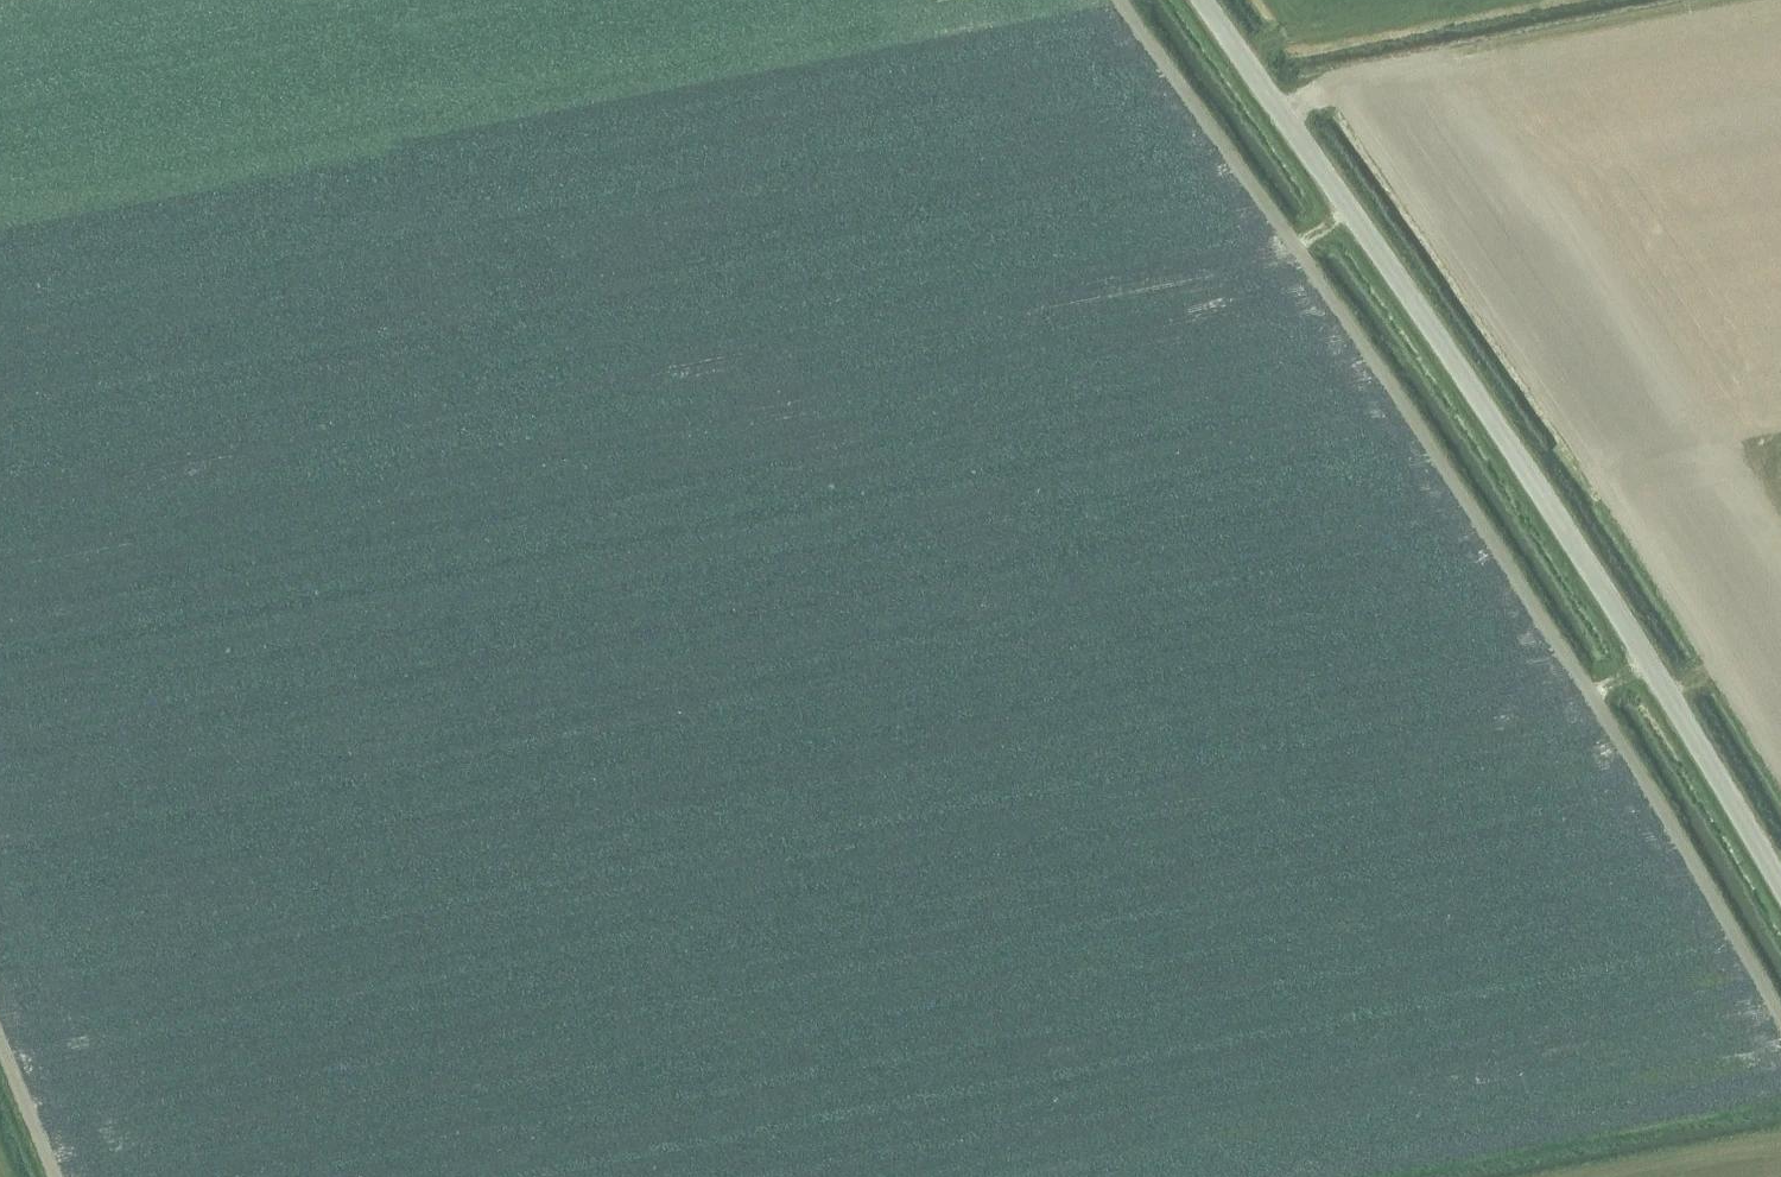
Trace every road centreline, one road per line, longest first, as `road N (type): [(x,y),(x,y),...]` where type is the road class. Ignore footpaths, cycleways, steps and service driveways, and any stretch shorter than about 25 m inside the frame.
road 1 (unclassified): [(1780,886),(1552,505),(1244,60)]

